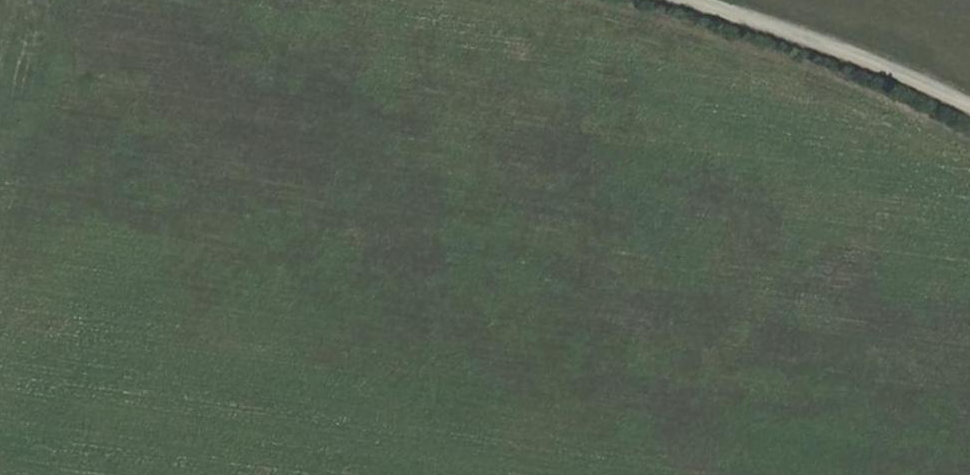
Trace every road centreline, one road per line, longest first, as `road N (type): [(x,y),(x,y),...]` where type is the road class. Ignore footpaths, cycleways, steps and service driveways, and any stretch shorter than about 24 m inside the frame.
road 1 (track): [(687,0),(834,46),(969,109)]

